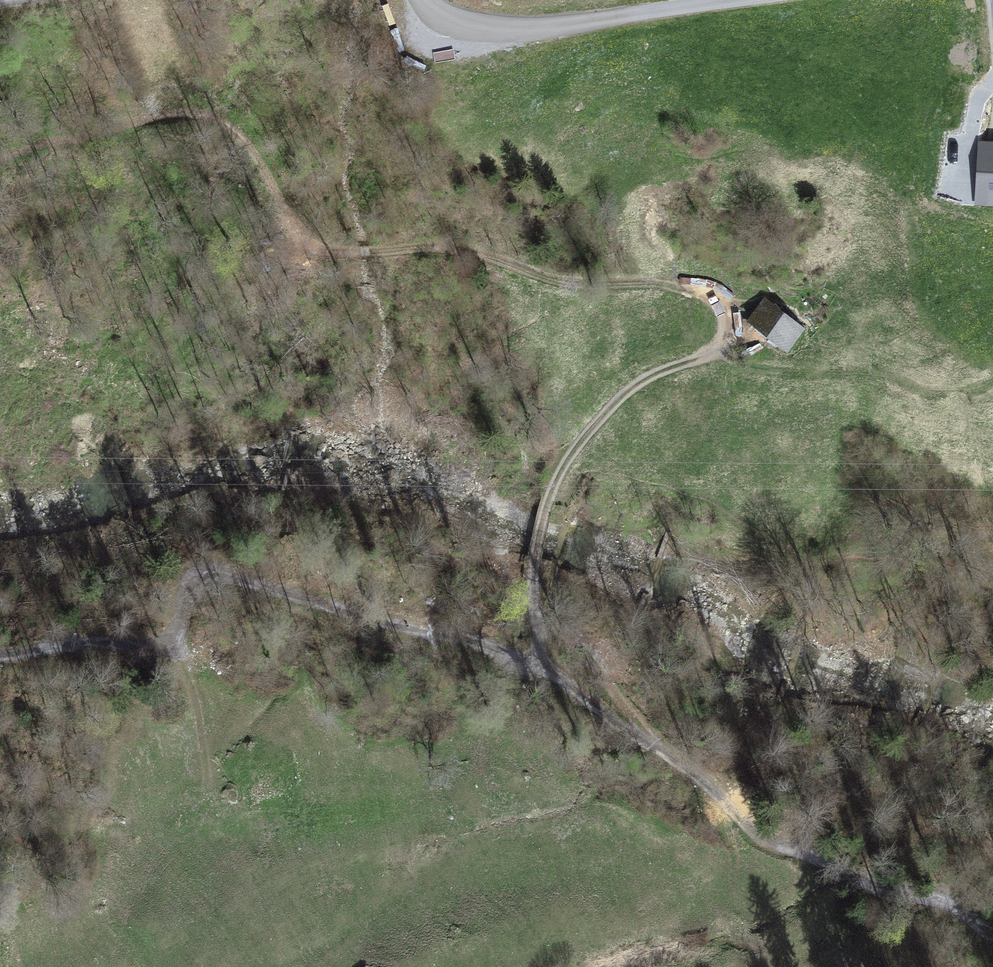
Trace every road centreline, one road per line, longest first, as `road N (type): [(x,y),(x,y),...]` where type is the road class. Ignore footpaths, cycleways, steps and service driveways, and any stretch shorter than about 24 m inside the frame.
road 1 (track): [(659,752),(595,661),(534,601),(533,555),(550,490),(607,409),(634,384),(719,350),(730,323),(715,294),(651,284),(564,285),(449,250),(312,248),(293,237),(241,134),(216,118),(133,119),(91,144),(32,149),(0,162)]
road 2 (track): [(992,935),(760,837),(681,766),(534,665),(277,590),(204,580),(187,589),(171,647),(159,653),(117,642),(0,653)]
road 3 (unclassified): [(724,0),(493,29),(454,23),(426,0)]
road 4 (track): [(707,359),(765,370),(876,371),(930,391),(953,393),(992,379)]
road 5 (track): [(206,763),(198,701),(171,647)]

